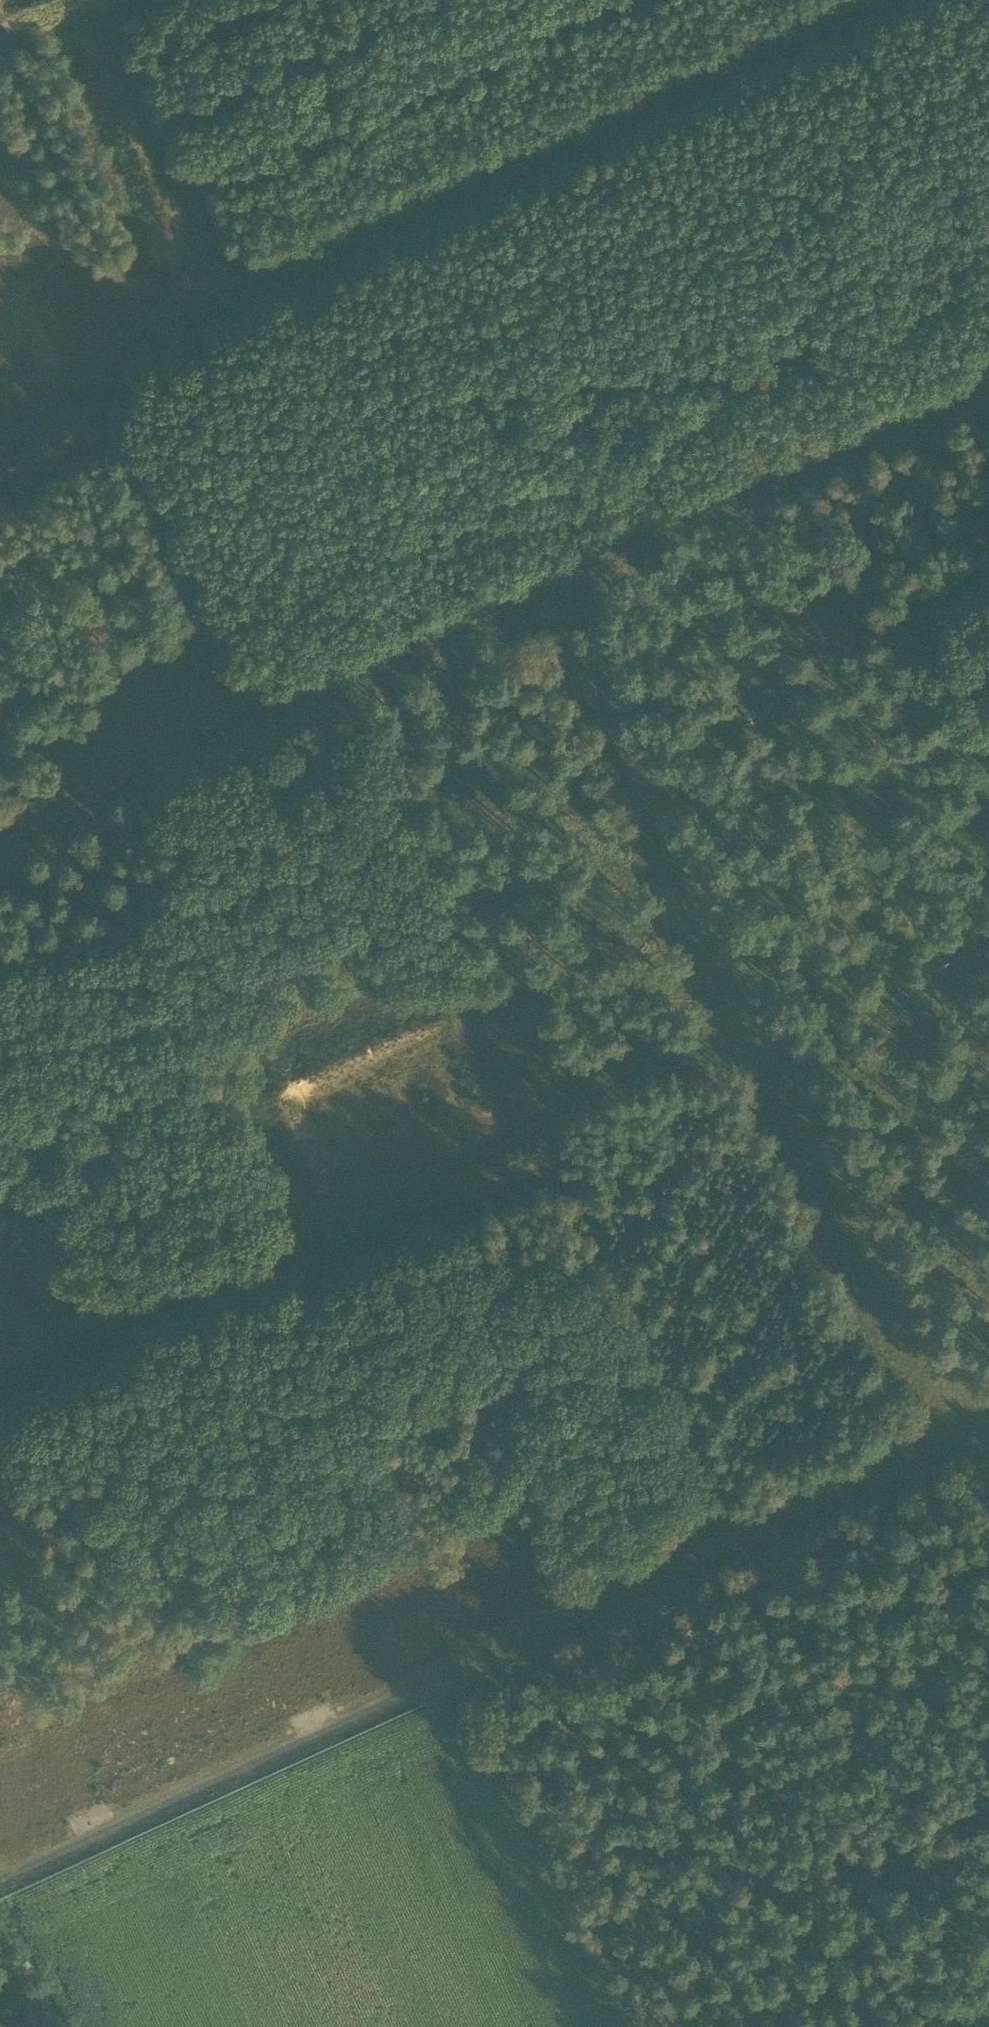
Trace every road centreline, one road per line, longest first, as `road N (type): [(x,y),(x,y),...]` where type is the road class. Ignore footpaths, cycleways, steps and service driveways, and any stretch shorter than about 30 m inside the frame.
road 1 (track): [(988,380),(0,837)]
road 2 (track): [(988,1452),(944,1458),(0,1894)]
road 3 (track): [(916,0),(0,421)]

